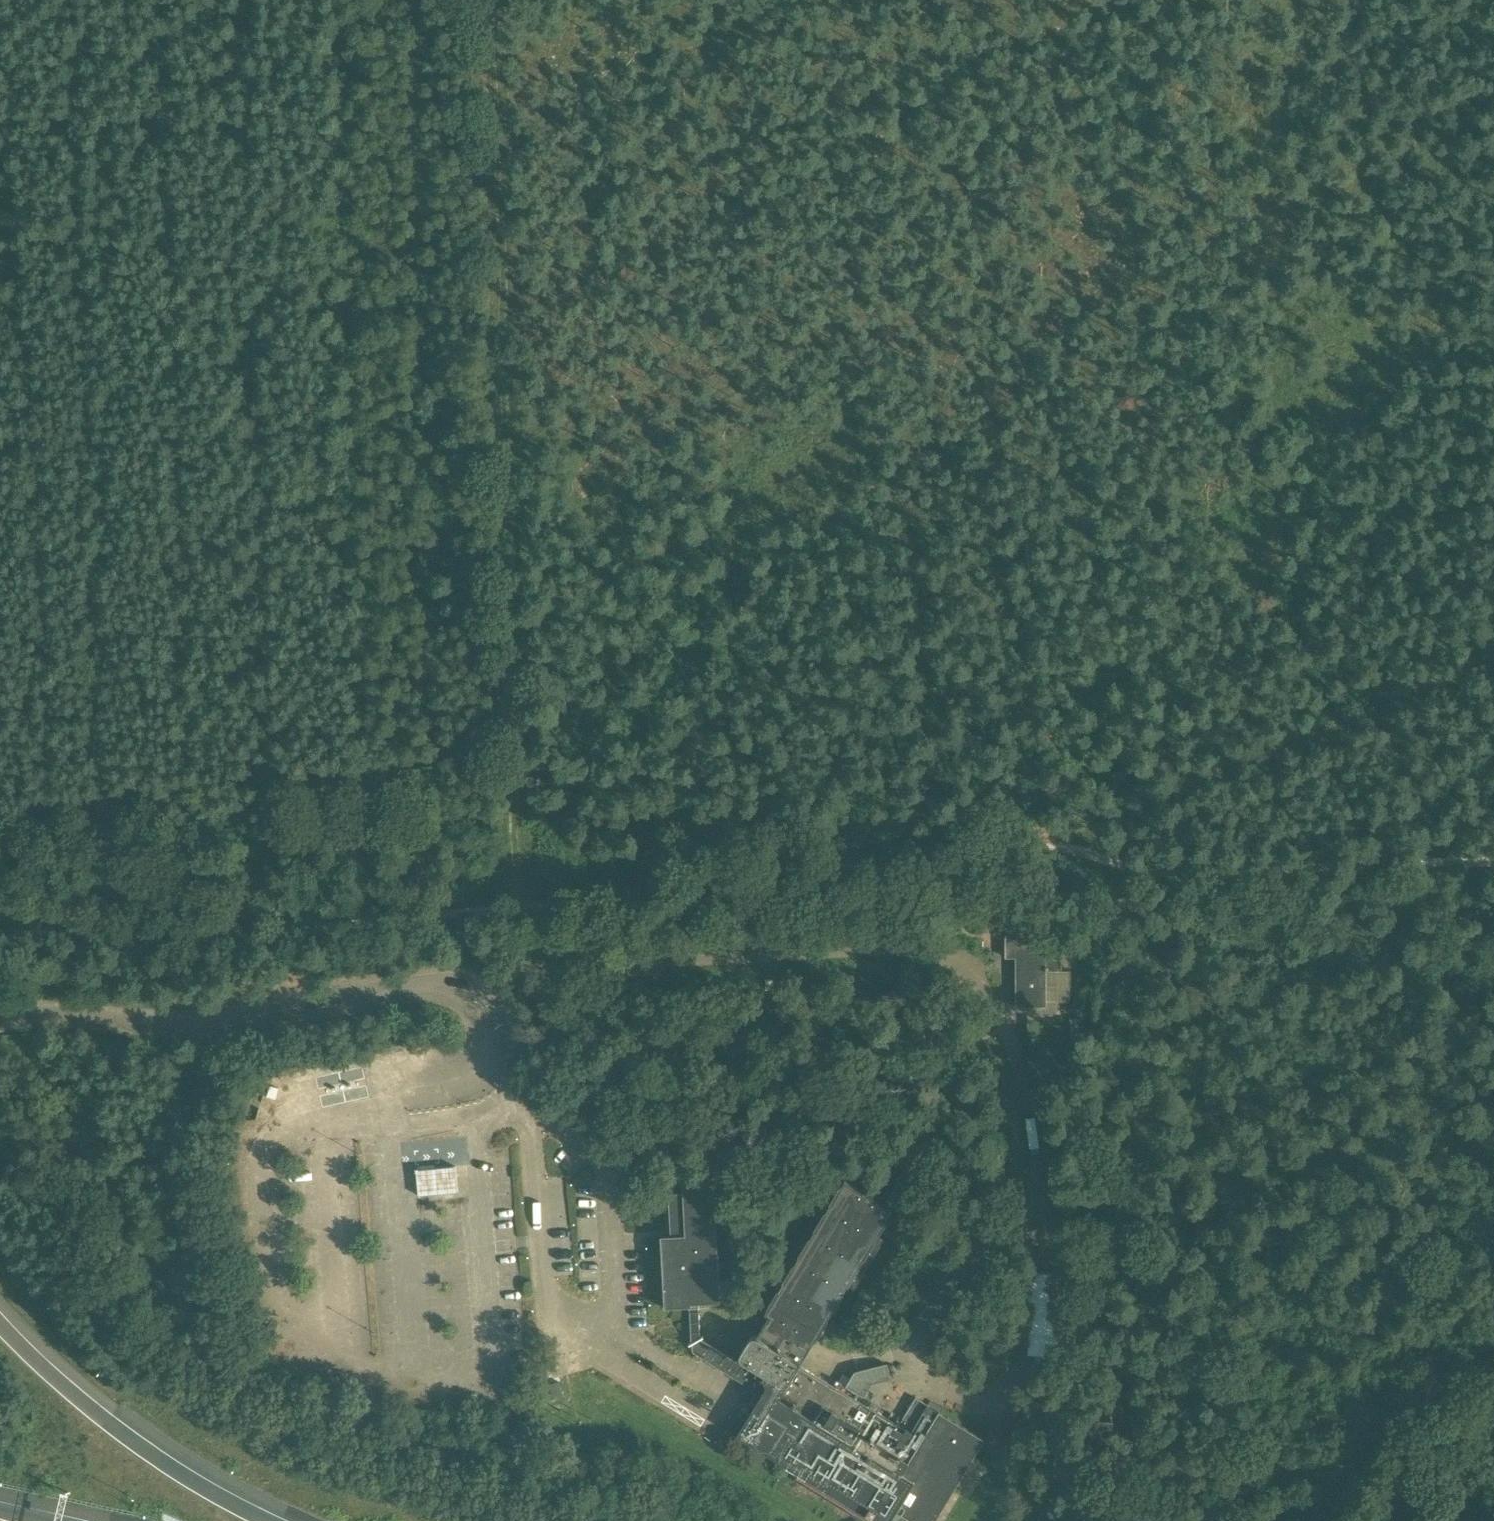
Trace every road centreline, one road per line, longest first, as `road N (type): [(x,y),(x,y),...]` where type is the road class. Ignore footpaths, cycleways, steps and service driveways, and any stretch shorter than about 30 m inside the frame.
road 1 (track): [(0,908),(150,930),(310,929),(518,907),(923,888),(1027,845),(1077,850),(1135,869),(1493,858)]
road 2 (track): [(518,907),(486,0)]
road 3 (track): [(1493,660),(1054,845)]
road 4 (unclassified): [(429,988),(204,1022),(0,1014)]
road 5 (motorway): [(282,1520),(141,1440),(0,1315)]

